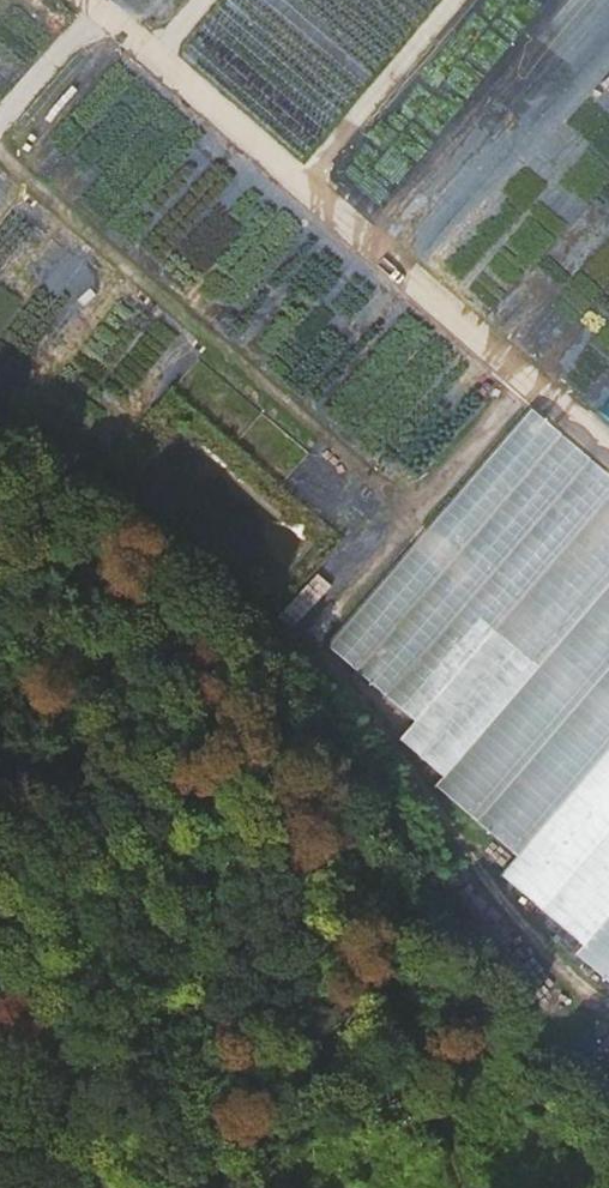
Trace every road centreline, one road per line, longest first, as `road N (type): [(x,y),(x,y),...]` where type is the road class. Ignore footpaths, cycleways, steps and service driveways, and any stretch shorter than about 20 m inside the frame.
road 1 (track): [(0,461),(224,633),(382,808),(557,1132),(608,1187)]
road 2 (track): [(473,1187),(365,990),(124,647),(0,561)]

